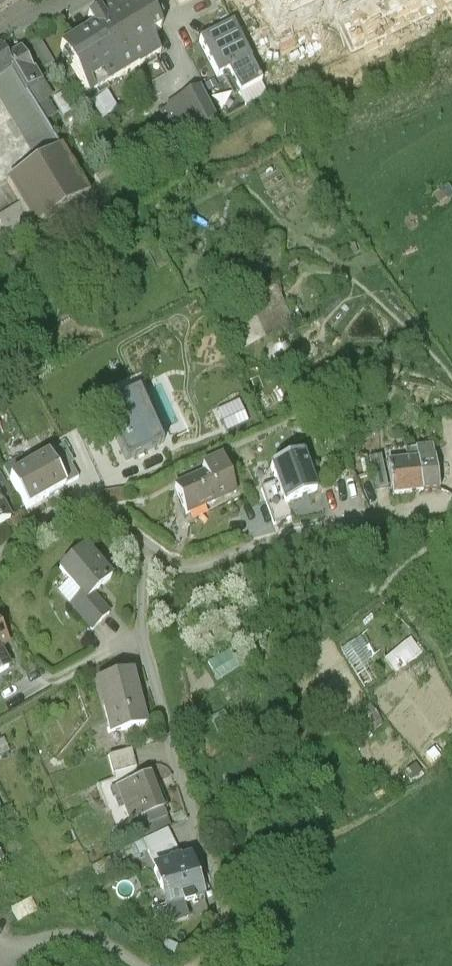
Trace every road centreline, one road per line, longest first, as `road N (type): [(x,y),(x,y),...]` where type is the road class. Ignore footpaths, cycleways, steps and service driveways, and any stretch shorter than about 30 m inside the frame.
road 1 (residential): [(198,965),(230,928),(139,614),(145,553)]
road 2 (residential): [(145,553),(190,565),(385,522)]
road 3 (residential): [(0,564),(42,529),(75,515),(106,518),(145,553)]
road 4 (residential): [(0,958),(75,932),(94,934),(139,965)]

